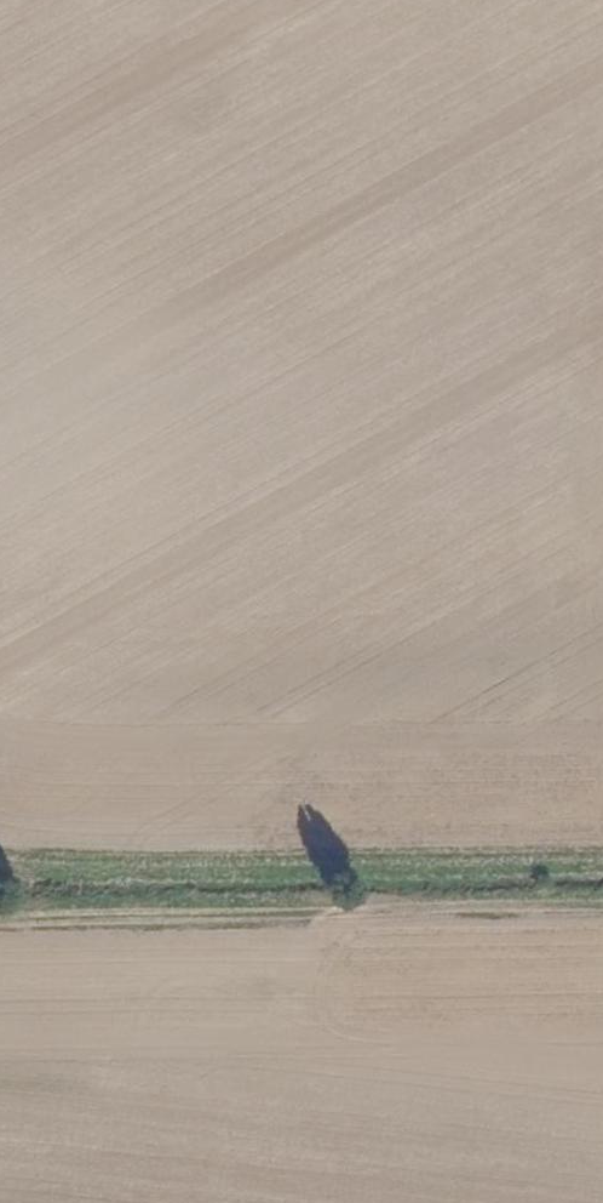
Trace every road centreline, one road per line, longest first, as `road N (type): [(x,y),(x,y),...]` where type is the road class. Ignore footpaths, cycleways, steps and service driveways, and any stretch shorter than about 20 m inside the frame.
road 1 (track): [(602,904),(0,920)]

